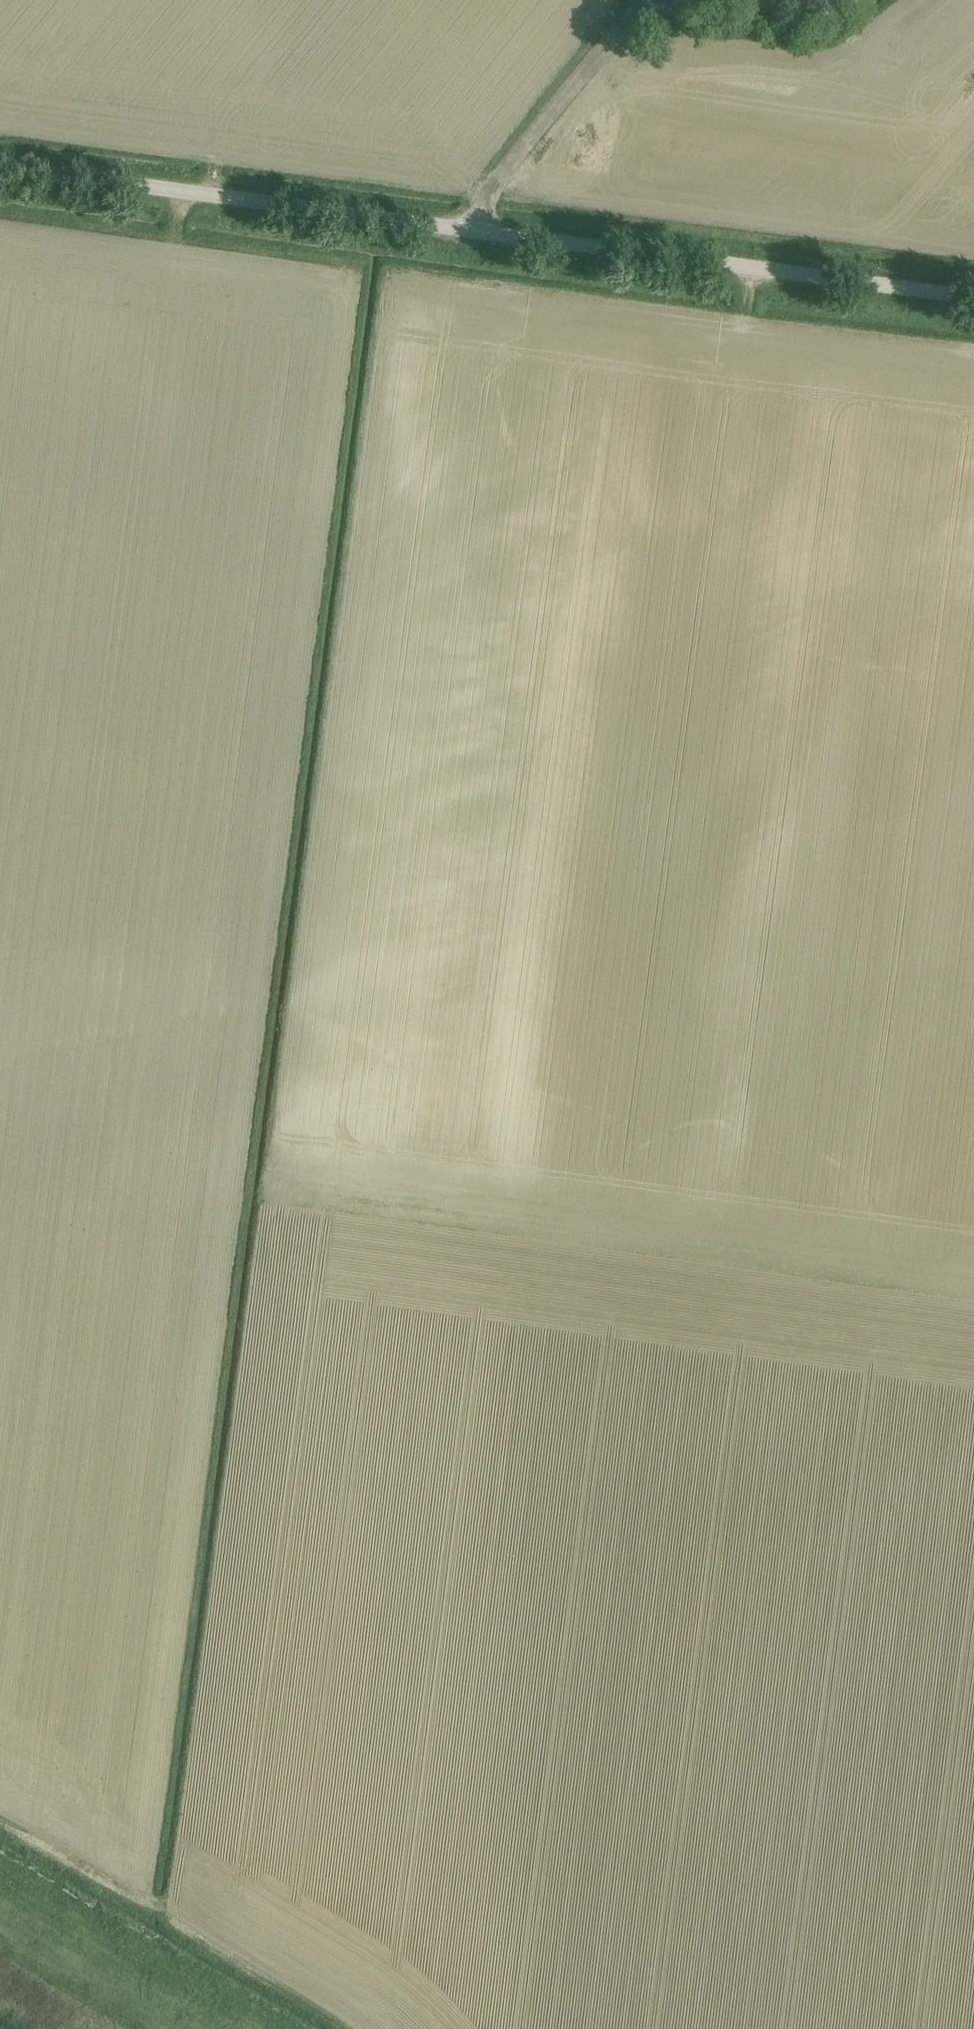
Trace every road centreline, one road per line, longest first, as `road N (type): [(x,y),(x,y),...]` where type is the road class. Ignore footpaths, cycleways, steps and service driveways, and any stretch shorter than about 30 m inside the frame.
road 1 (unclassified): [(973,294),(0,165)]

